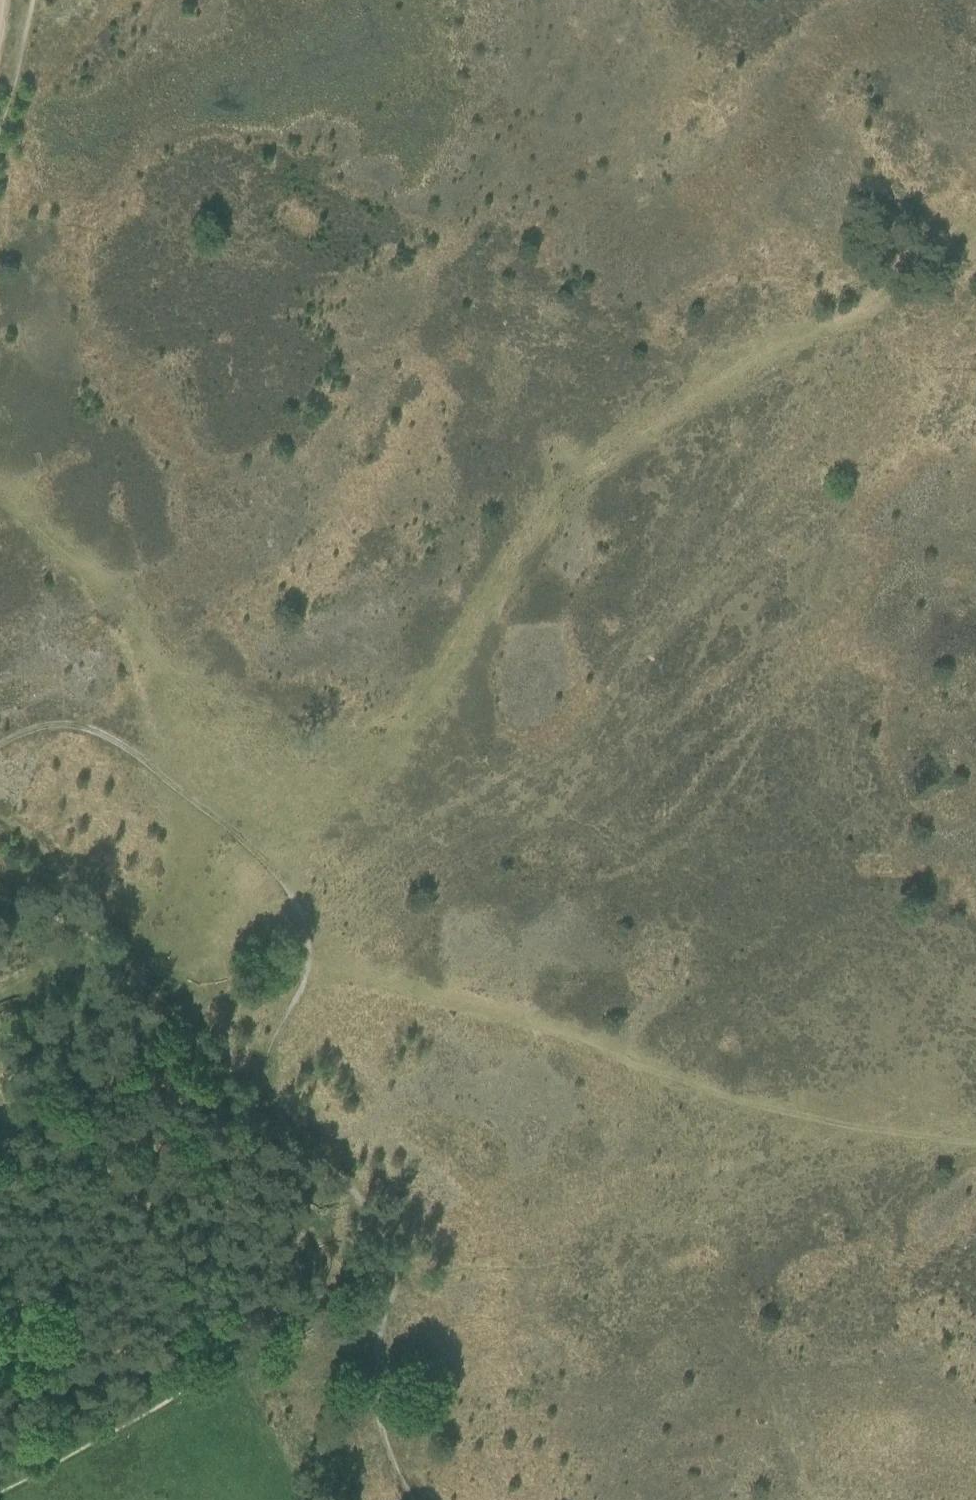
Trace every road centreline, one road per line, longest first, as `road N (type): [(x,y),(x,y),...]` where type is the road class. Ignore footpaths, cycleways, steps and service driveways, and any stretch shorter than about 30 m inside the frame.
road 1 (track): [(414,1499),(382,1436),(376,1361),(396,1261),(343,1177),(282,1123),(263,1066),(301,988),(310,949),(274,863),(91,726),(43,724),(0,739)]
road 2 (track): [(0,124),(32,0)]

